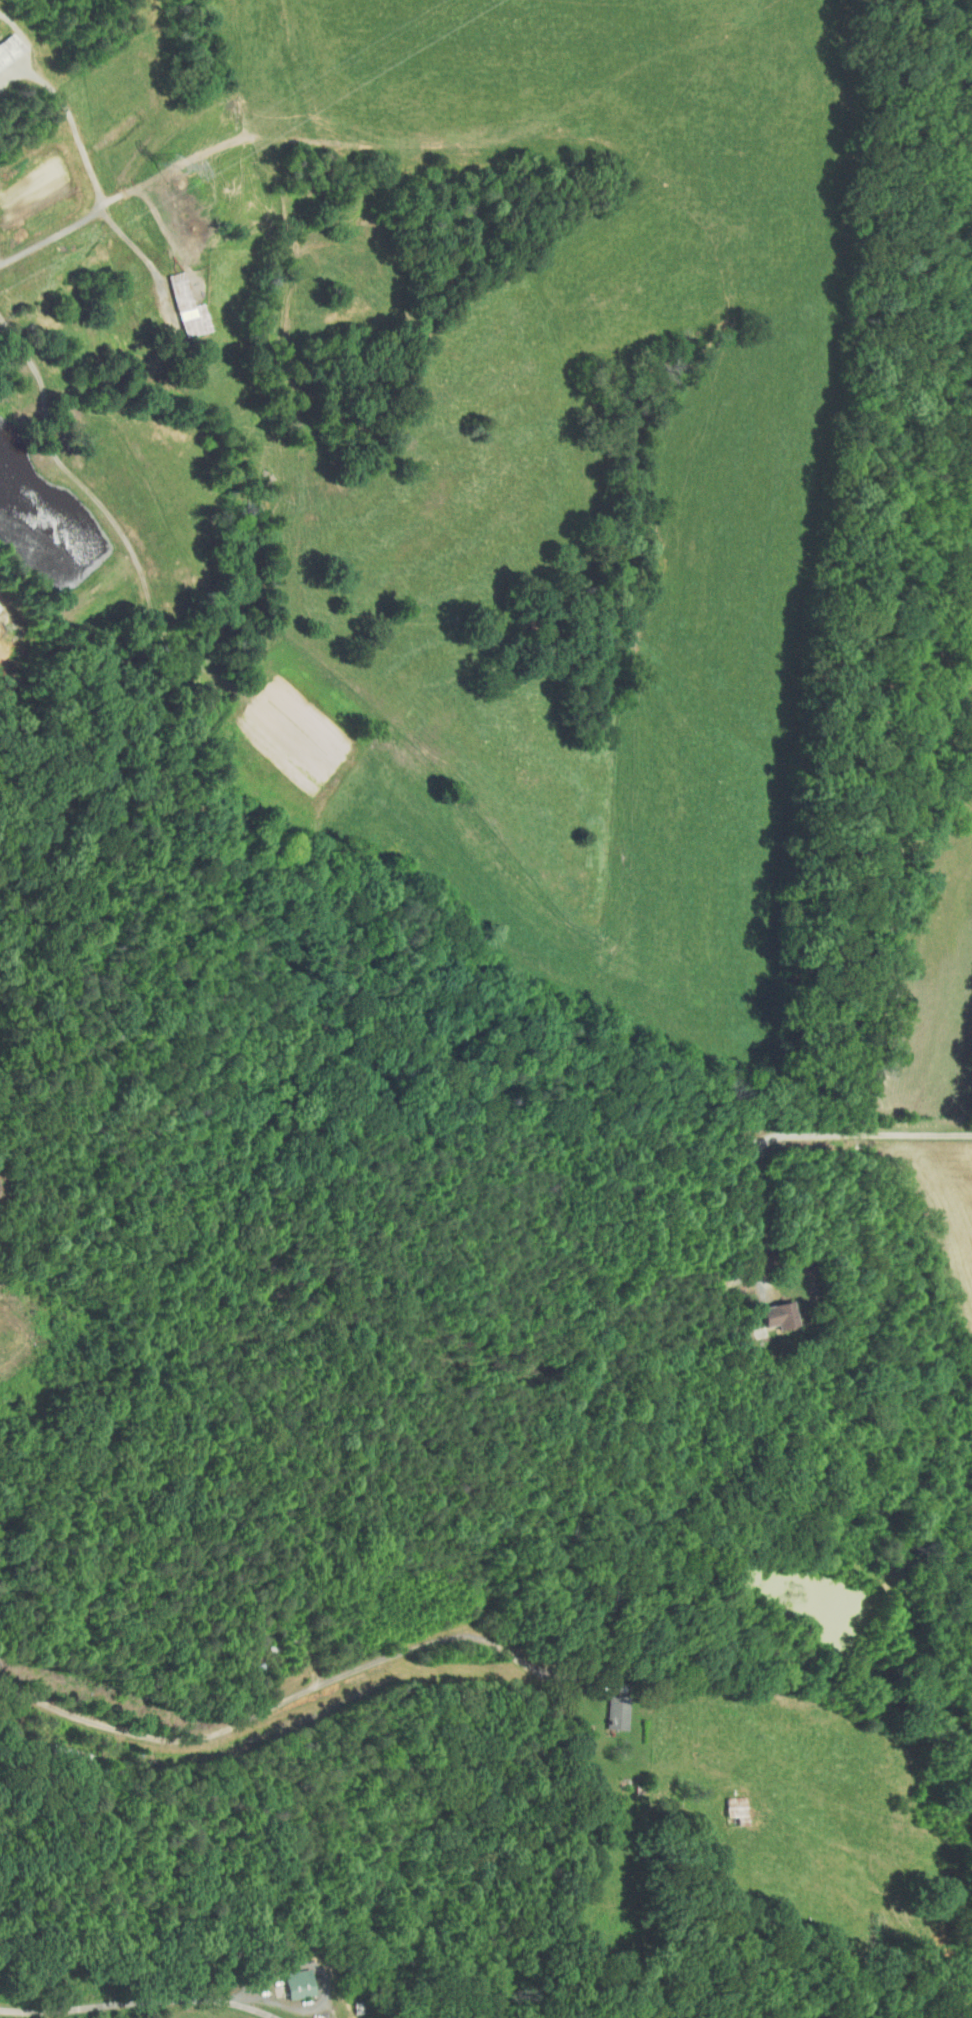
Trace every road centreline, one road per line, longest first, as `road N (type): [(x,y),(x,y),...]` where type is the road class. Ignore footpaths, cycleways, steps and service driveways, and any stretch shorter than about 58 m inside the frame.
road 1 (residential): [(0,1685),(114,1725),(190,1738),(353,1672),(453,1639),(480,1638),(623,1715)]

